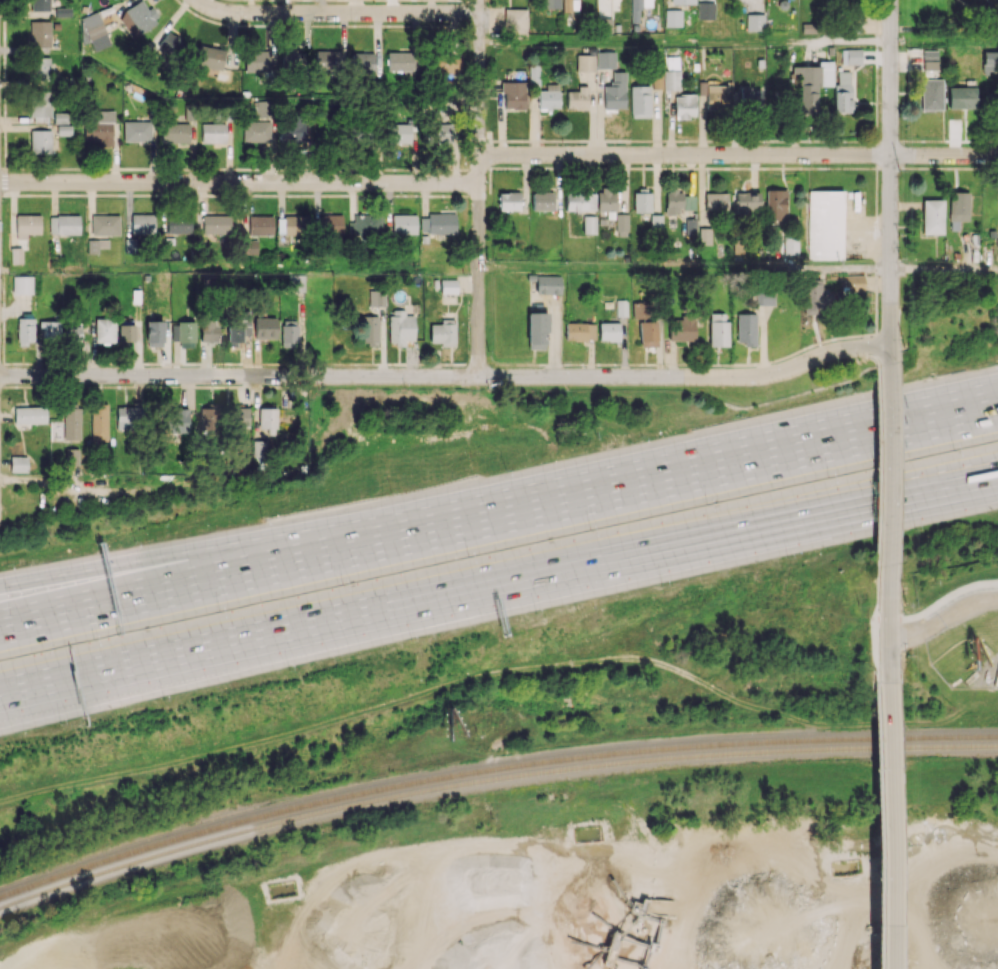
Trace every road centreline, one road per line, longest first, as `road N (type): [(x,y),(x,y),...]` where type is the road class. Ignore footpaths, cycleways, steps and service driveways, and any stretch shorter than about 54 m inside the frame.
road 1 (residential): [(890,345),(842,349),(750,377),(0,376)]
road 2 (motorway): [(0,695),(810,516)]
road 3 (motorway): [(963,409),(395,535)]
road 4 (residential): [(997,155),(479,155)]
road 5 (residential): [(479,183),(0,182)]
road 6 (motorway): [(395,535),(0,624)]
road 7 (motorway): [(395,535),(0,587)]
road 8 (residential): [(479,0),(479,376)]
road 9 (tertiary): [(890,0),(890,303)]
road 10 (tertiary): [(889,682),(888,968)]
road 11 (residential): [(479,11),(218,10)]
road 12 (tertiary): [(890,363),(889,564)]
road 13 (motorway): [(810,516),(997,471)]
road 14 (motorway): [(810,516),(997,480)]

